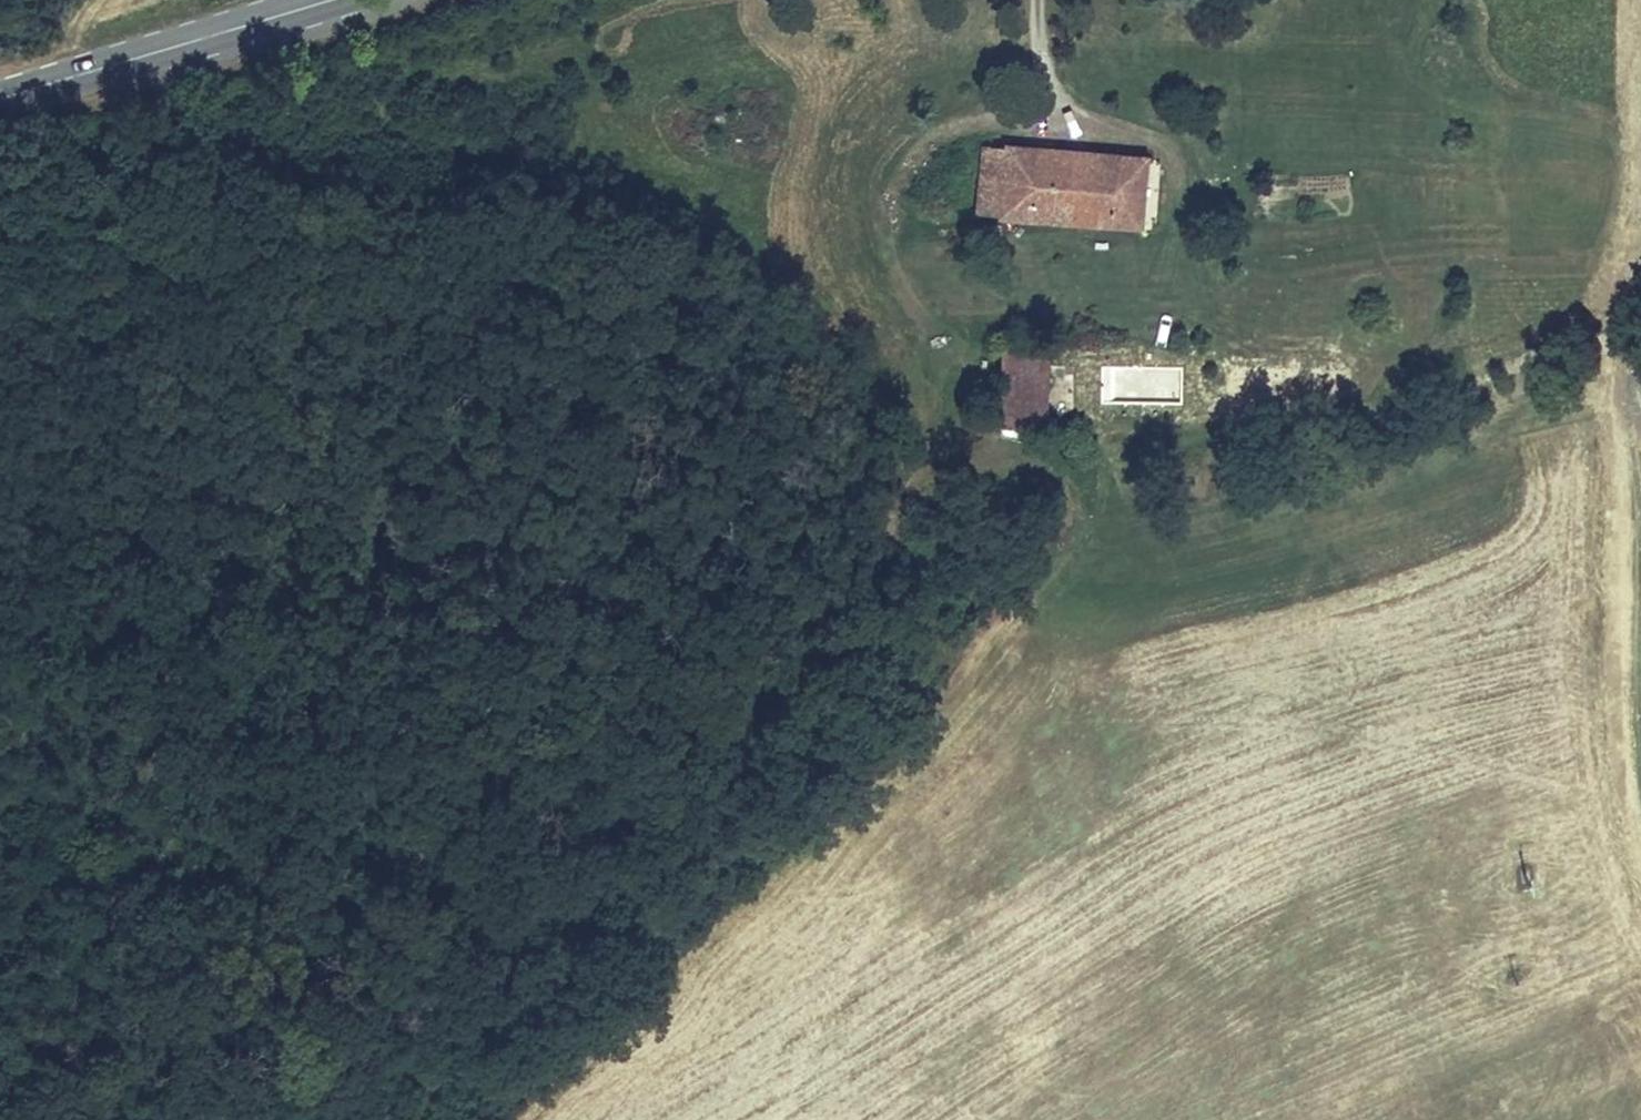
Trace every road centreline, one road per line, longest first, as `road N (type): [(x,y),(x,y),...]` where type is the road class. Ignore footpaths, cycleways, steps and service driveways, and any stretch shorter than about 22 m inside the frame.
road 1 (primary): [(323,0),(0,99)]

